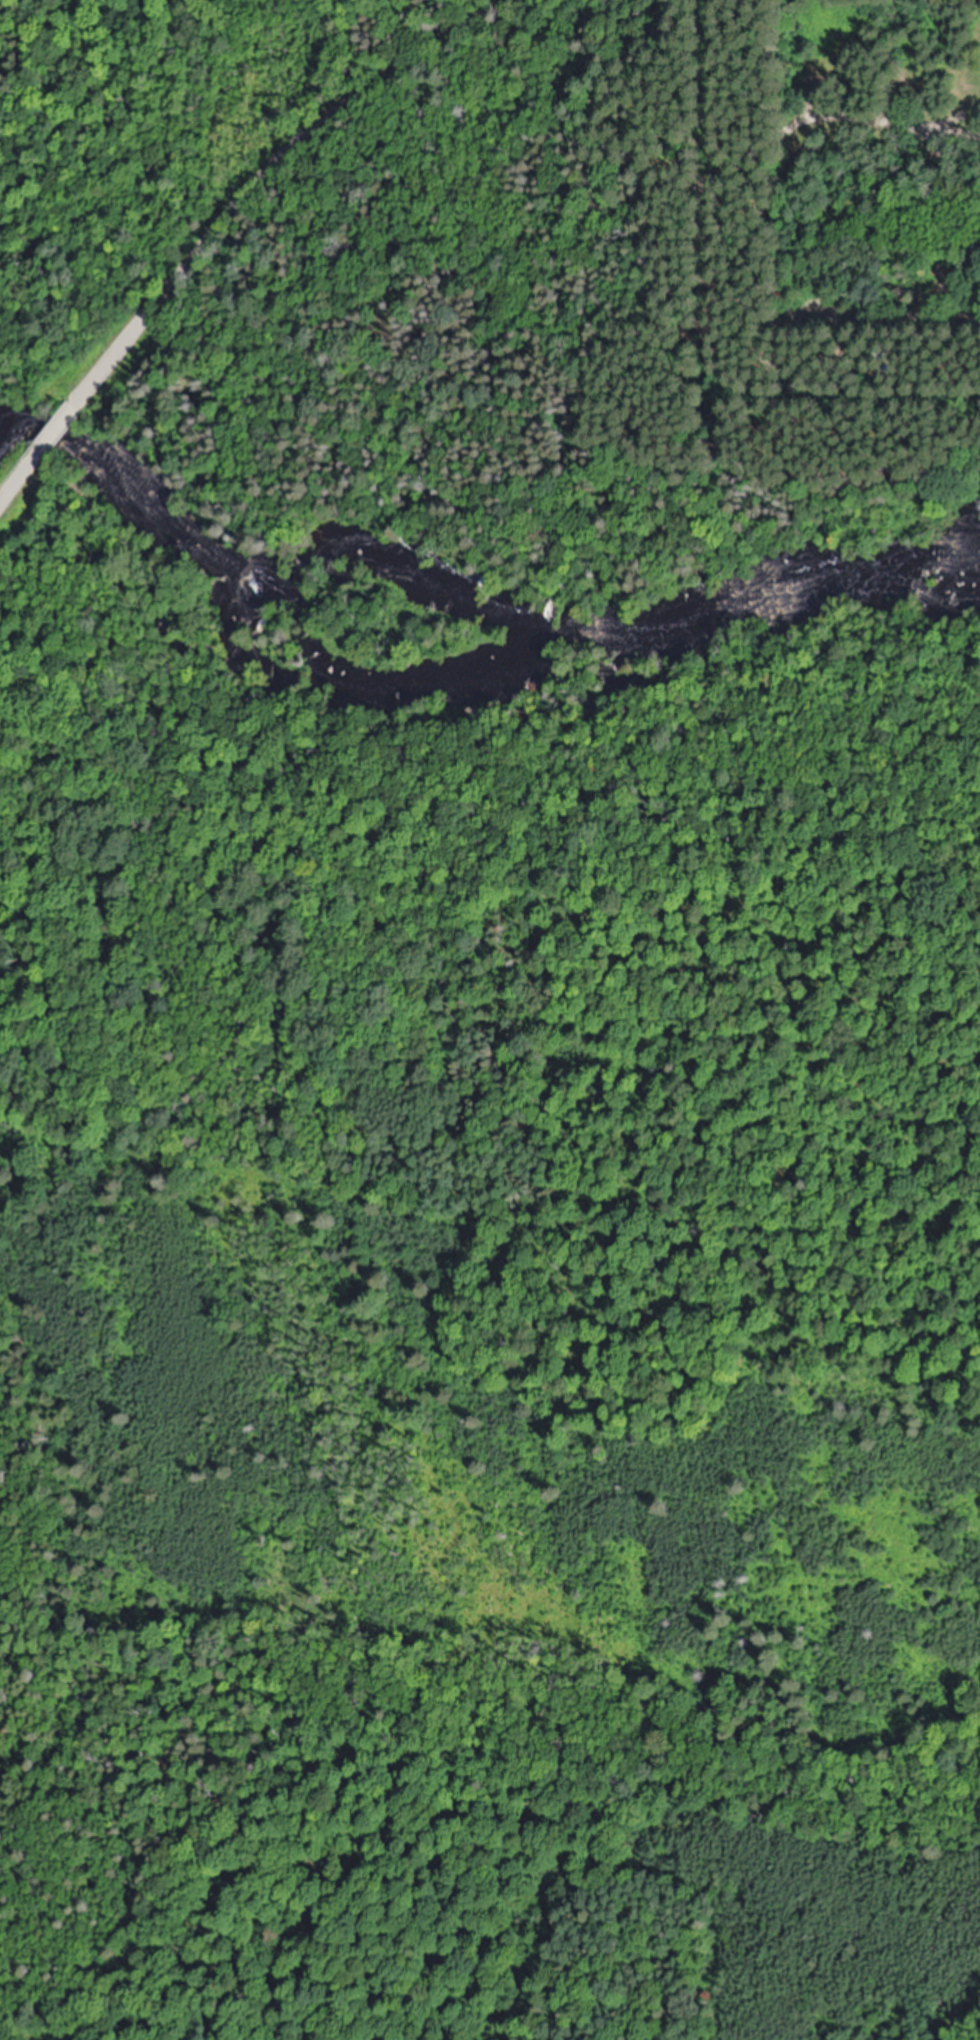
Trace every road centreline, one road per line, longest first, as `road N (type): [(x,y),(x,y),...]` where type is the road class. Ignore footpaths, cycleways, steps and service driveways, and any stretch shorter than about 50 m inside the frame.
road 1 (residential): [(77,404),(254,182),(345,104),(515,0)]

